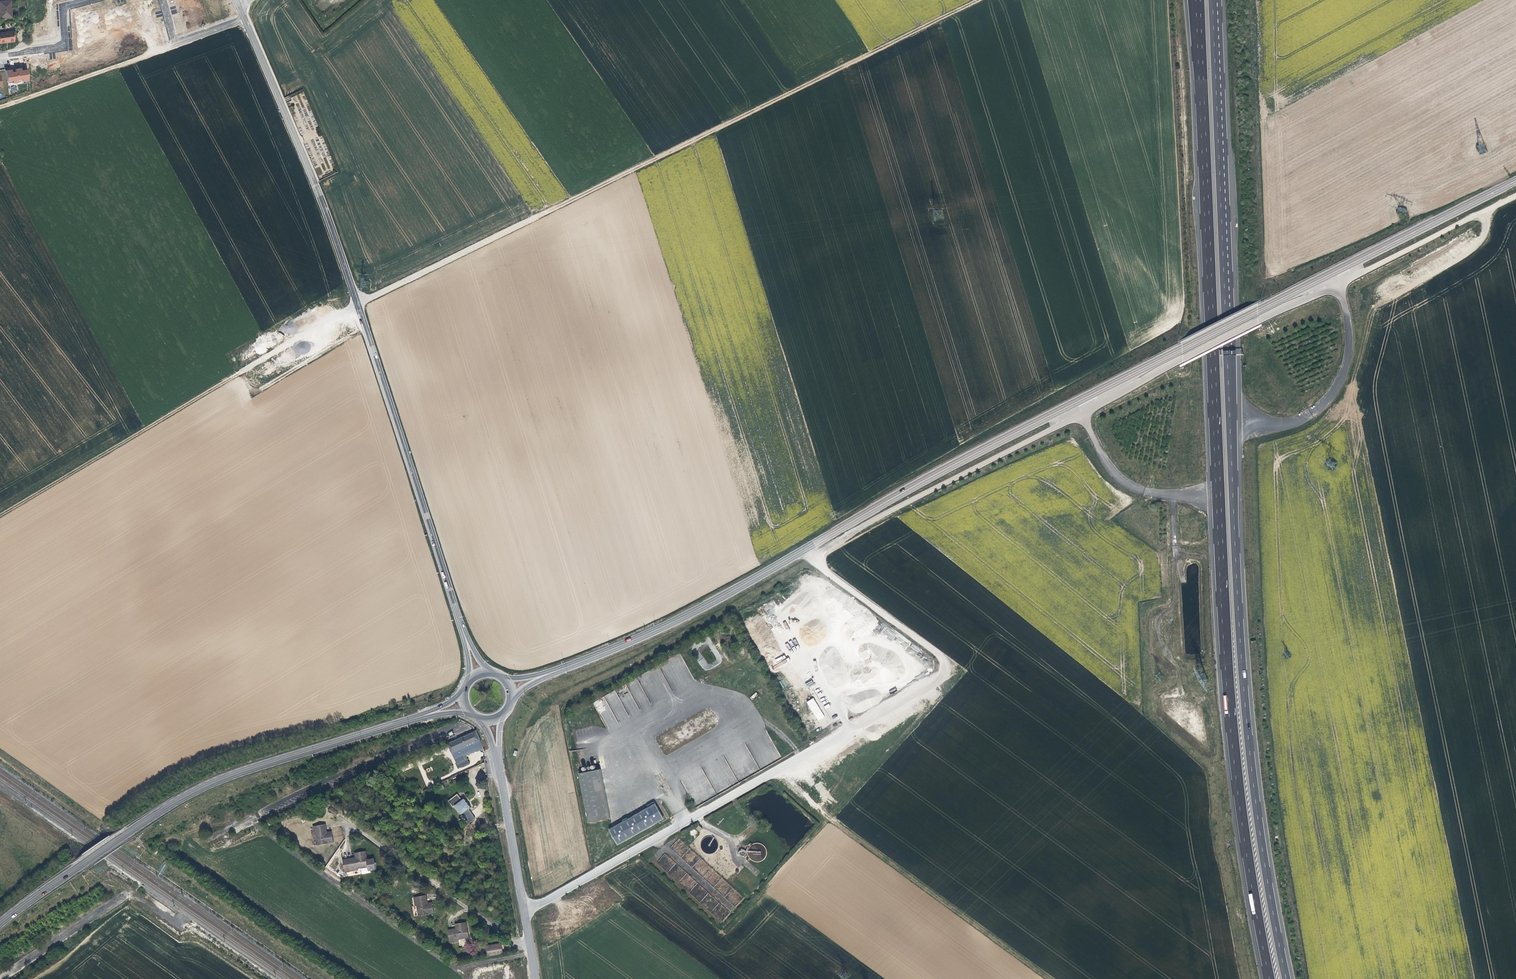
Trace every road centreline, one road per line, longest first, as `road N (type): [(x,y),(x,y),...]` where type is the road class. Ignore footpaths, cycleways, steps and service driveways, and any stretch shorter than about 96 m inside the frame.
road 1 (primary): [(510,687),(626,643),(1008,437),(1515,180)]
road 2 (track): [(977,0),(359,301),(0,514)]
road 3 (motorway): [(1199,0),(1227,659),(1246,845),(1271,978)]
road 4 (motorway): [(1289,978),(1242,651),(1216,0)]
road 5 (tertiary): [(479,674),(359,301),(244,19)]
road 6 (primary): [(0,924),(195,791),(465,704)]
road 7 (unclassified): [(522,910),(939,679)]
road 8 (track): [(1051,978),(769,773)]
road 9 (residential): [(356,824),(528,947)]
road 10 (tertiary): [(522,910),(492,719)]
road 11 (track): [(174,44),(0,106)]
road 12 (residential): [(0,57),(59,47),(65,8),(87,0)]

